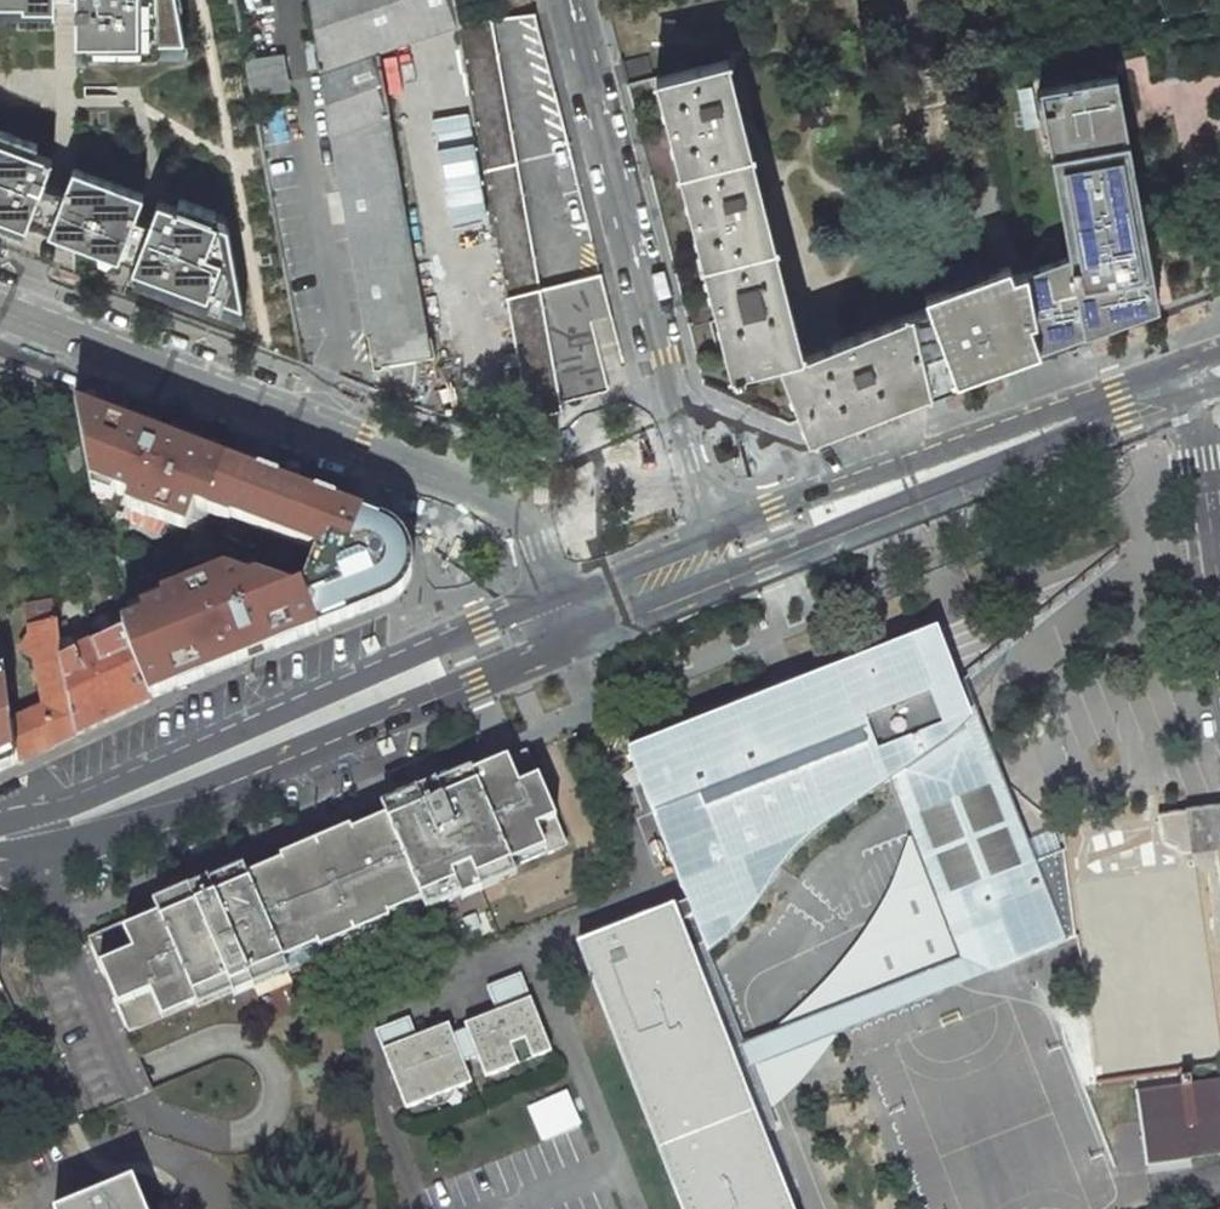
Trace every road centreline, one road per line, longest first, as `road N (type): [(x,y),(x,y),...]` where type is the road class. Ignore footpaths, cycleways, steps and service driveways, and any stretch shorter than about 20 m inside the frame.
road 1 (residential): [(568,619),(540,568),(503,535),(0,336)]
road 2 (secondary): [(0,839),(71,823),(568,619)]
road 3 (residential): [(568,0),(689,462),(733,552)]
road 4 (secondary): [(733,552),(1177,386)]
road 5 (residential): [(1219,612),(1177,386)]
road 6 (secondary): [(568,619),(733,552)]

